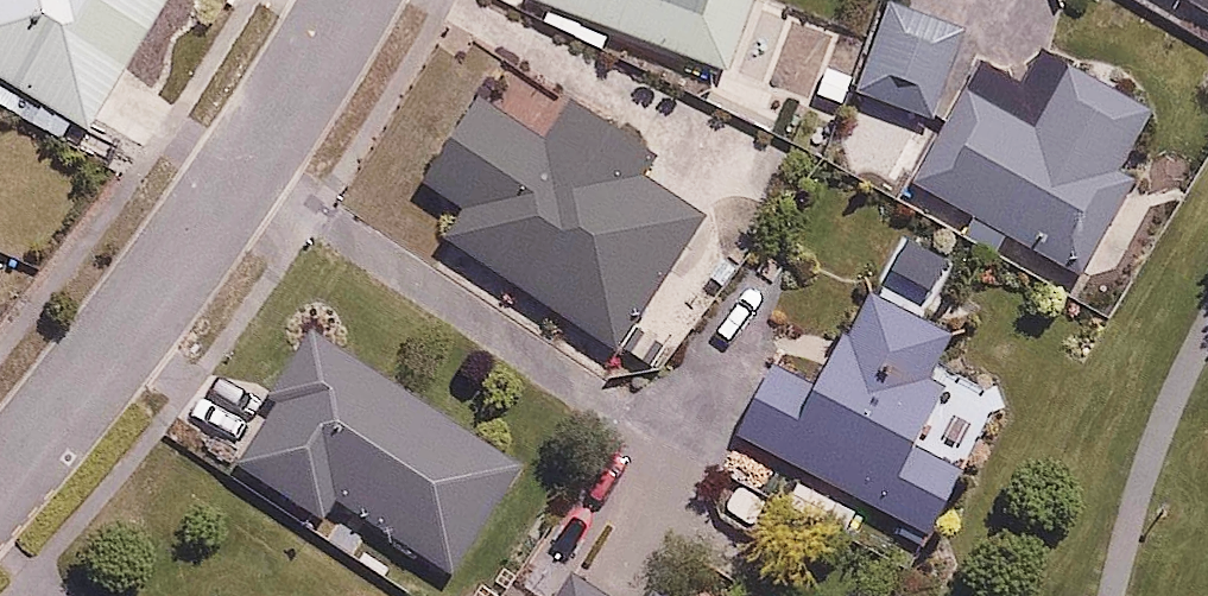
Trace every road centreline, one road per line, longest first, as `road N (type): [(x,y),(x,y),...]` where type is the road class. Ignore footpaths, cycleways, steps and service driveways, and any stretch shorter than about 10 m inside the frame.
road 1 (residential): [(347,0),(283,109),(143,307),(0,482)]

